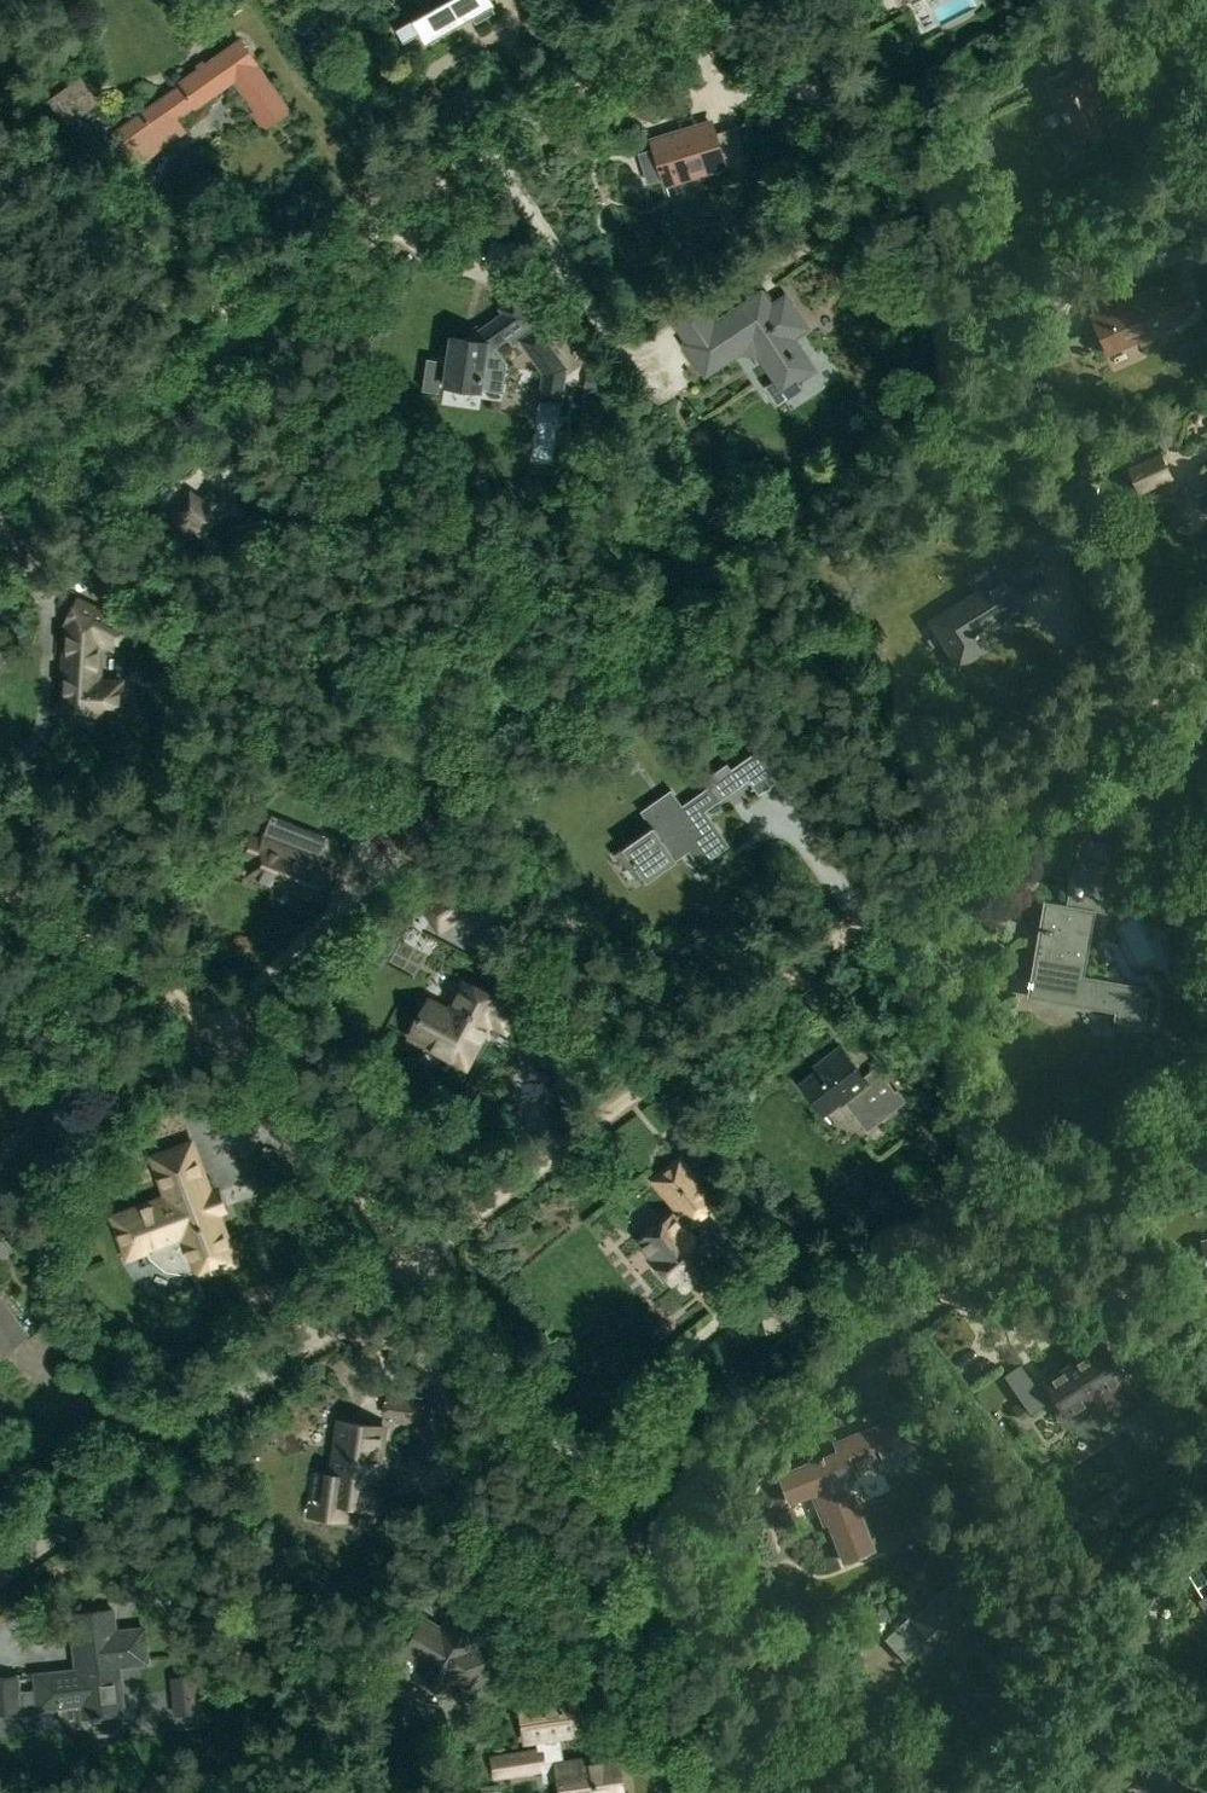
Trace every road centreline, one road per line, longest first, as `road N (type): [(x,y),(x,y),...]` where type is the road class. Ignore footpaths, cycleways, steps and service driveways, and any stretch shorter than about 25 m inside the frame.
road 1 (track): [(410,1258),(1206,657)]
road 2 (track): [(0,486),(650,0)]
road 3 (track): [(1206,1121),(618,1511)]
road 4 (unclassified): [(845,1792),(410,1258)]
road 5 (track): [(410,1258),(227,1042),(176,998),(0,883)]
road 6 (unclassified): [(0,1575),(410,1258)]

